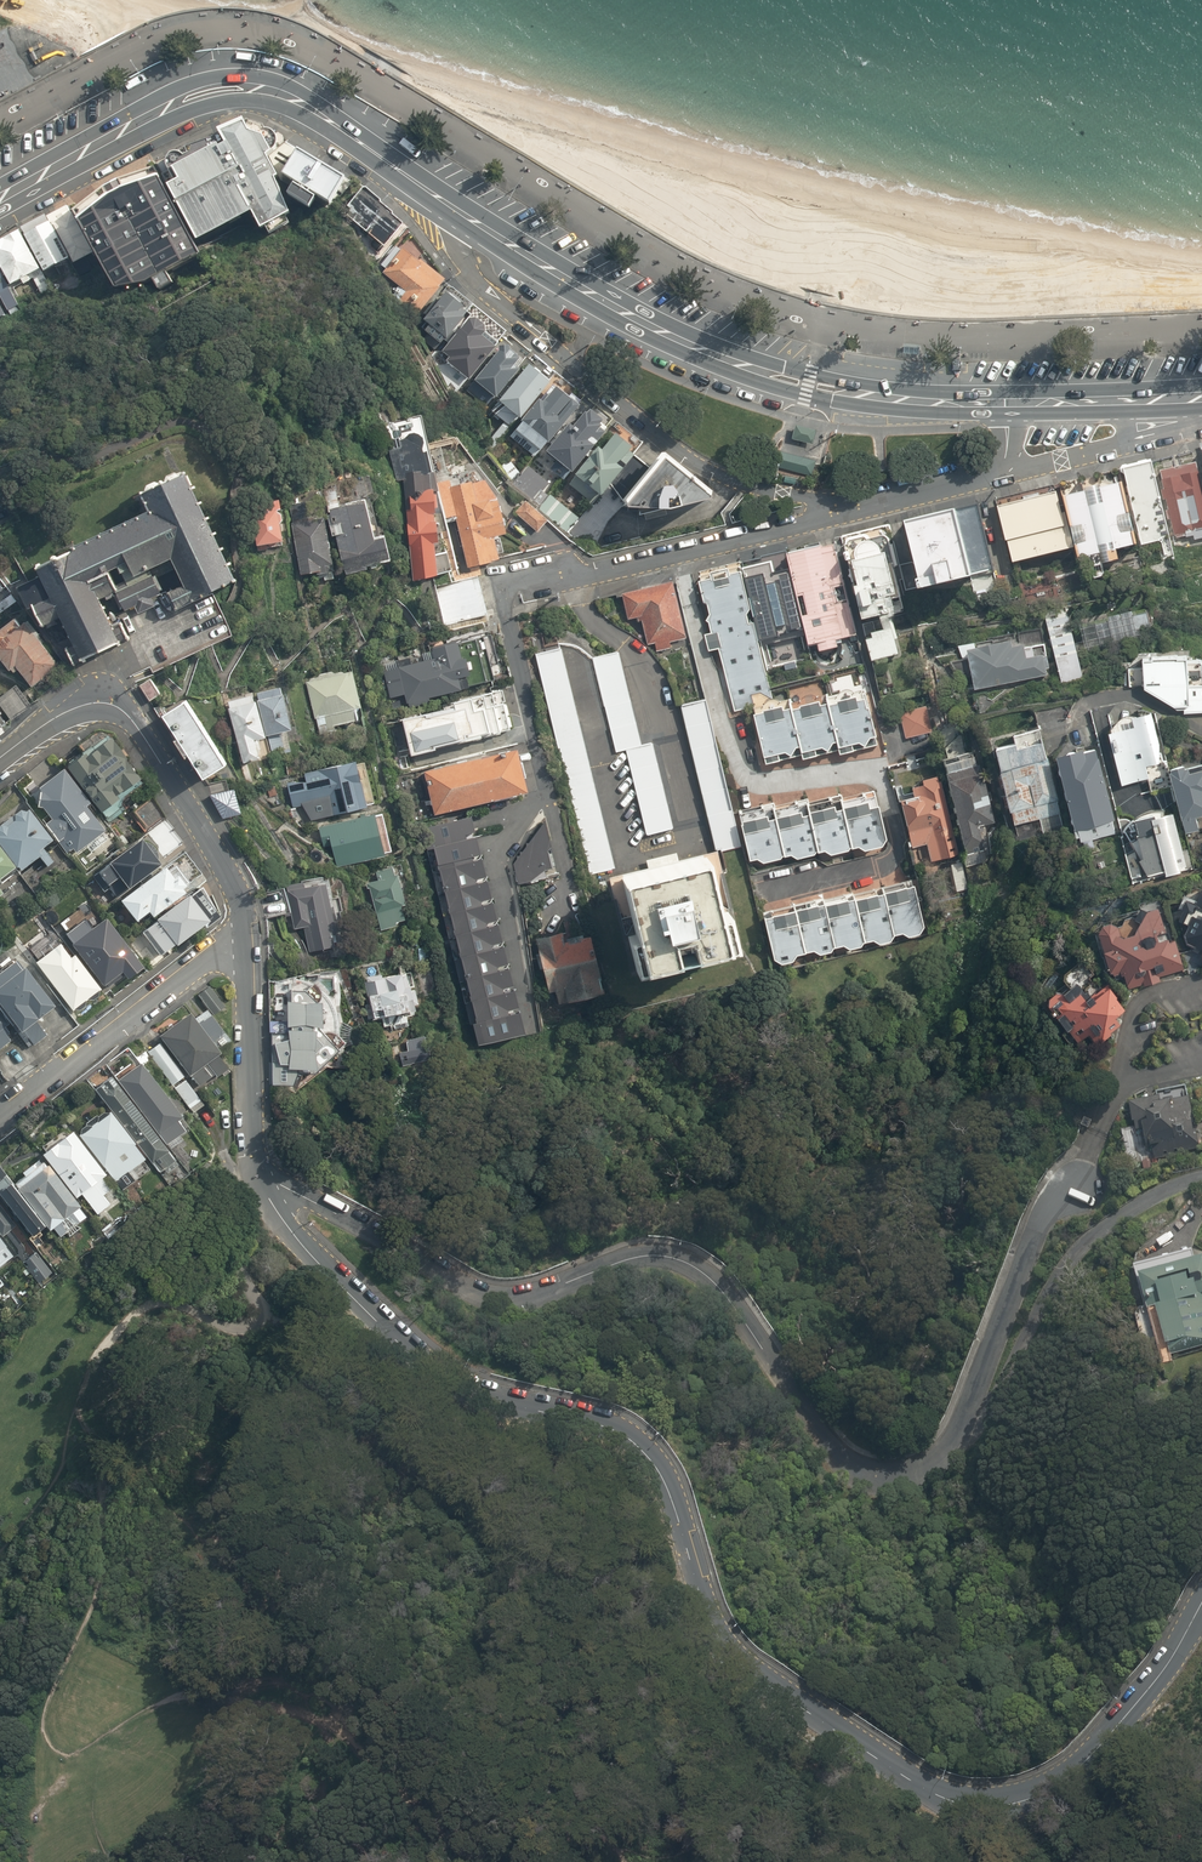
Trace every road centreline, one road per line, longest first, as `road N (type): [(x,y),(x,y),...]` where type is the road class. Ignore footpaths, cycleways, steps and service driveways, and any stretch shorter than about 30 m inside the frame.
road 1 (tertiary): [(1201,1599),(1105,1727),(1058,1772),(1008,1795),(927,1789),(740,1664),(711,1617),(666,1491),(629,1440),(418,1350),(307,1250),(260,1178)]
road 2 (unclassified): [(260,1178),(492,1294),(530,1294),(646,1252),(685,1259),(724,1285),(844,1461),(879,1479),(912,1480),(947,1458),(1040,1227),(1079,1181)]
road 3 (secondary): [(439,199),(620,312),(710,353),(850,397),(1015,406)]
road 4 (residential): [(842,514),(580,576),(504,584),(503,613),(547,800)]
road 5 (residential): [(842,514),(814,500),(743,487),(667,444),(474,281),(439,199)]
road 6 (secondary): [(0,197),(151,116),(245,89),(312,110),(439,199)]
road 7 (tertiary): [(247,951),(219,851),(126,713),(97,703),(77,707),(0,761)]
road 8 (residential): [(247,951),(190,970),(0,1119)]
road 9 (tertiary): [(260,1178),(247,951)]
road 10 (residential): [(1013,473),(842,514)]

